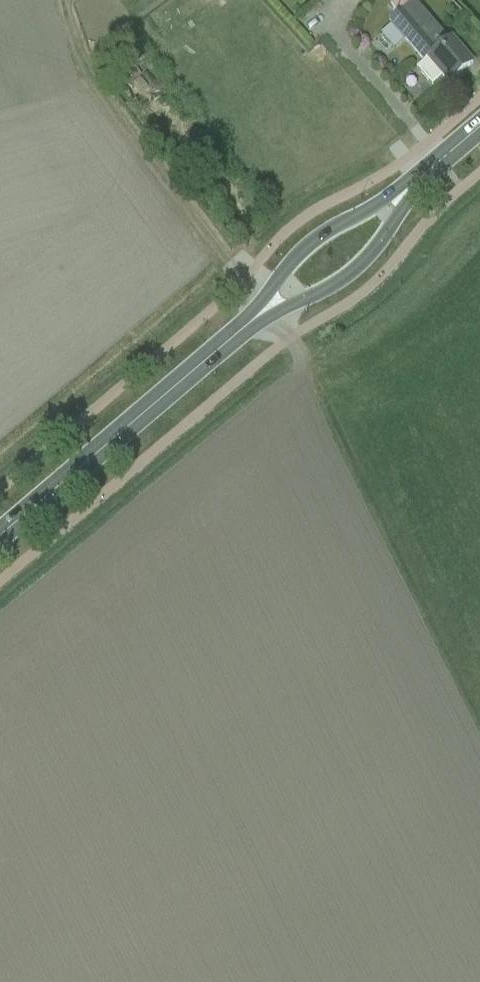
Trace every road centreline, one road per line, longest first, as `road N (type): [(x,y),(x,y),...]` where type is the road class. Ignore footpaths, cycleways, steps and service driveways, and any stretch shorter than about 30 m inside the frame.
road 1 (primary): [(0,538),(266,311)]
road 2 (primary): [(266,311),(295,306),(358,271),(420,182)]
road 3 (primary): [(420,182),(300,254),(266,311)]

